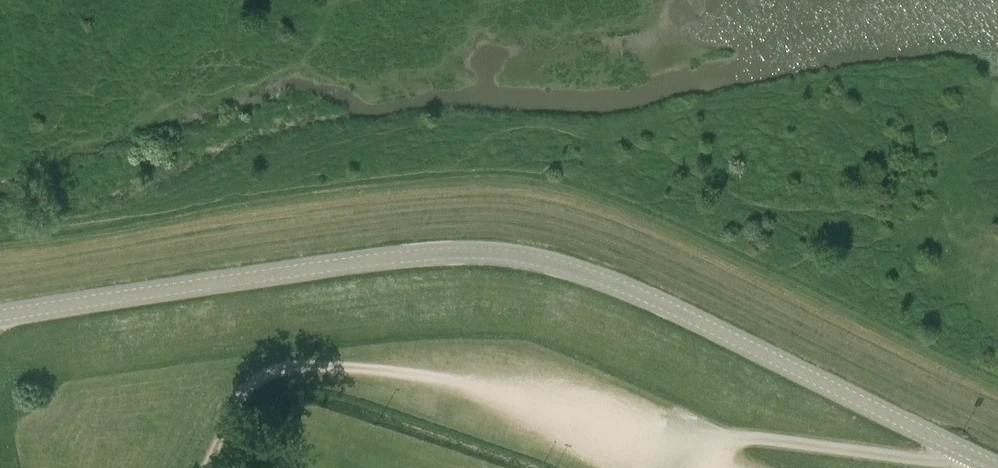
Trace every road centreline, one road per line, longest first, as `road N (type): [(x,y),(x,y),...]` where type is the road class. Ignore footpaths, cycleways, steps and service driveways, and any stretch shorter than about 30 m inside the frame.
road 1 (tertiary): [(0,318),(352,263),(504,256),(625,288),(997,467)]
road 2 (track): [(206,467),(250,384),(305,367),(444,377),(669,458)]

